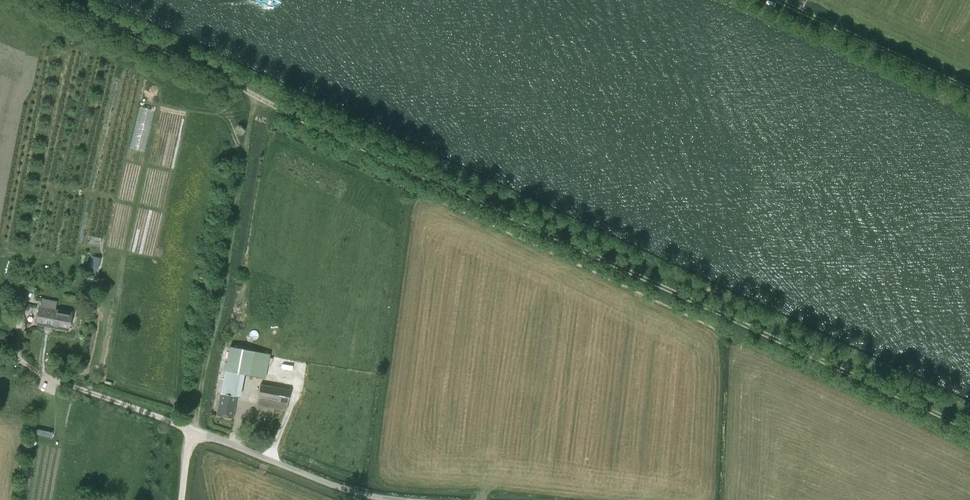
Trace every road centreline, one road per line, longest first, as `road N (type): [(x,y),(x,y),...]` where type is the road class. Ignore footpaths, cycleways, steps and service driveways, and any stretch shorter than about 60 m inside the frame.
road 1 (track): [(969,429),(58,0)]
road 2 (track): [(255,95),(193,430)]
road 3 (unclassified): [(399,499),(331,484),(193,430),(182,499)]
road 4 (track): [(969,92),(774,0)]

